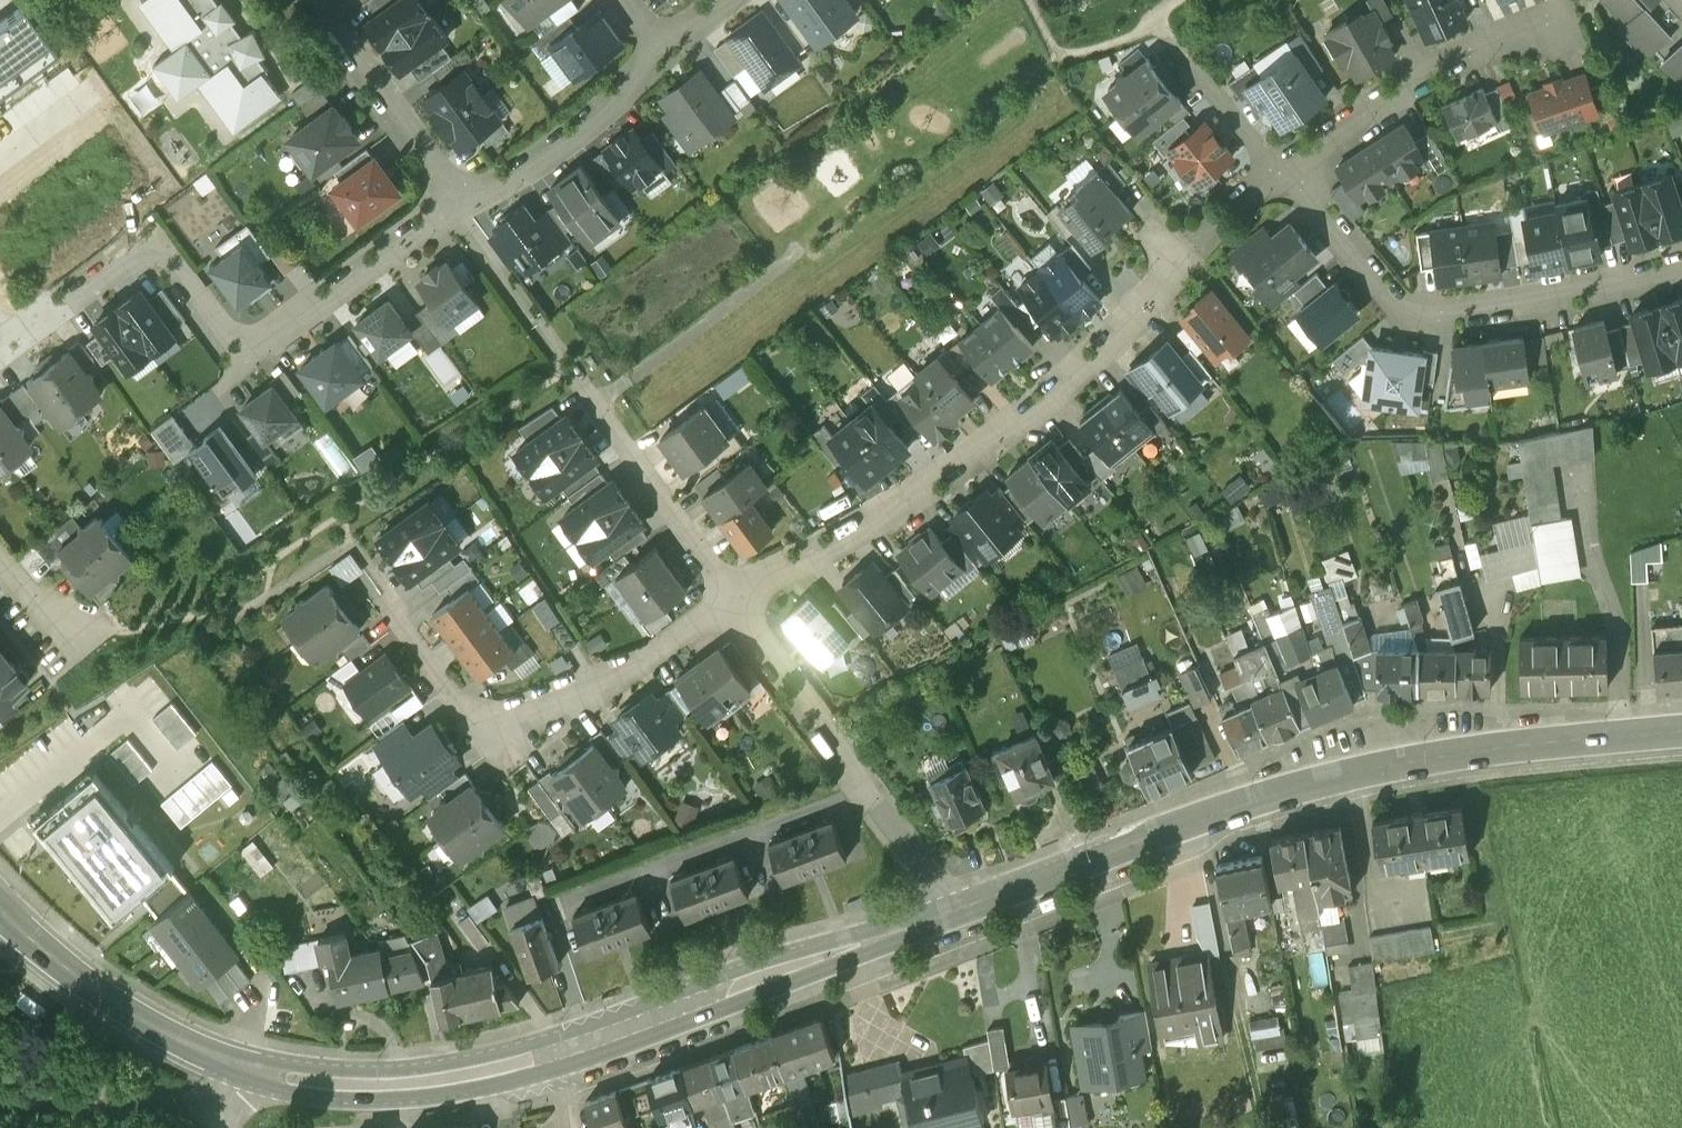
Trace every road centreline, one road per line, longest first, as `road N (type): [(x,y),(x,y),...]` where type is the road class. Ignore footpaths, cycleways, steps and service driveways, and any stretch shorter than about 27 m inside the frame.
road 1 (secondary): [(1681,732),(1455,758),(1293,792),(965,910)]
road 2 (secondary): [(965,910),(521,1063),(399,1085),(293,1079)]
road 3 (residential): [(1196,243),(1020,425),(874,523),(733,596)]
road 4 (residential): [(733,596),(635,666),(482,736),(352,543)]
road 5 (residential): [(63,311),(155,243),(230,339),(257,347),(451,206)]
road 6 (residential): [(1279,172),(1389,295),(1425,317),(1546,299),(1681,262)]
road 7 (residential): [(965,910),(733,596)]
road 8 (secondary): [(293,1079),(200,1049),(117,1002),(49,949),(0,897)]
road 9 (residential): [(1279,172),(1435,68),(1497,39),(1553,32)]
road 10 (residential): [(0,1096),(95,1099),(293,1079)]
road 11 (residential): [(451,206),(575,130),(665,50)]
road 12 (residential): [(305,0),(451,206)]
road 13 (residential): [(733,596),(595,408)]
road 14 (residential): [(1279,172),(1160,28)]
road 15 (residential): [(0,159),(98,88)]

